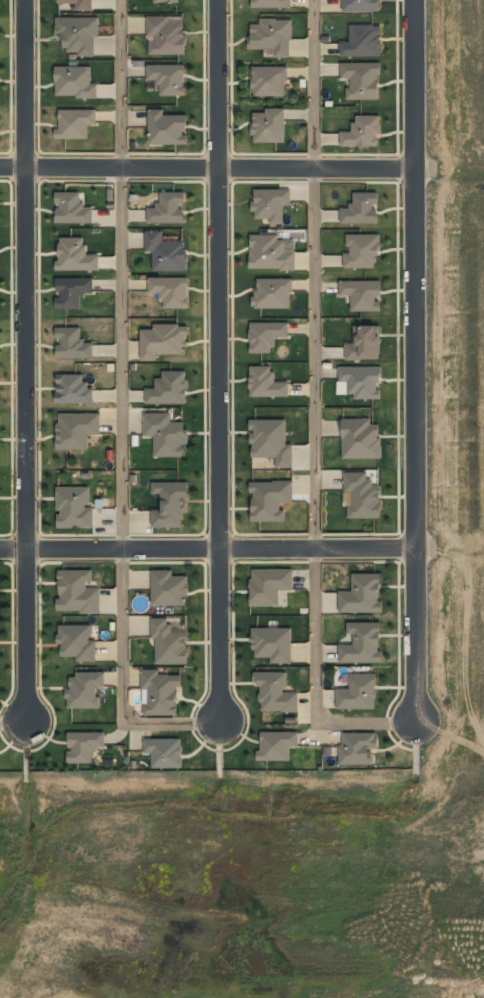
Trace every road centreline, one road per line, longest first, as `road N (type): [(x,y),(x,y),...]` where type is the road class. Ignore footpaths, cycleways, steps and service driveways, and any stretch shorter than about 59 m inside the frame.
road 1 (residential): [(416,722),(413,0)]
road 2 (residential): [(29,721),(27,0)]
road 3 (residential): [(222,719),(221,0)]
road 4 (residential): [(0,546),(415,549)]
road 5 (residential): [(0,167),(414,167)]

